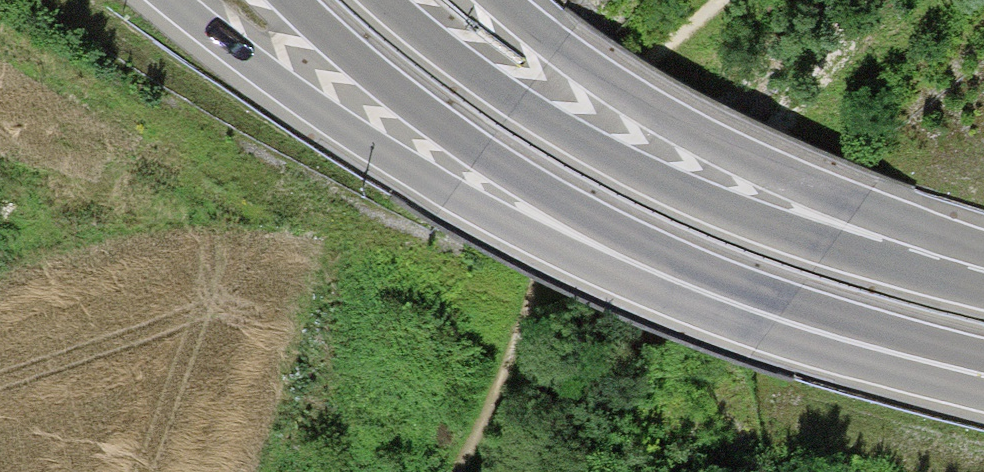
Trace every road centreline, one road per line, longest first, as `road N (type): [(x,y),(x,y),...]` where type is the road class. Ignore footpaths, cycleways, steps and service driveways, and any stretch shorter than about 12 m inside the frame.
road 1 (motorway): [(173,0),(325,115),(451,192),(583,260),(765,336),(983,394)]
road 2 (motorway): [(292,0),(413,103),(625,240),(786,304),(983,355)]
road 3 (motorway): [(983,290),(829,246),(671,187),(519,103),(384,0)]
road 4 (motorway): [(983,246),(856,210),(709,141),(606,79),(501,0)]

